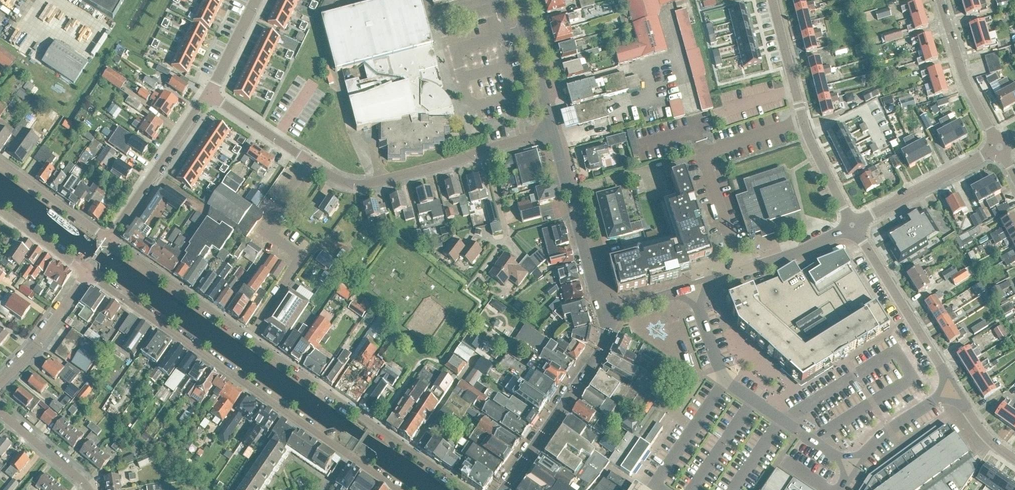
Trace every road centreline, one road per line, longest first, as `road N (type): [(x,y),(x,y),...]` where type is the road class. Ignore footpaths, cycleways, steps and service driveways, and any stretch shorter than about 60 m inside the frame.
road 1 (residential): [(86,272),(351,457)]
road 2 (residential): [(600,314),(778,261),(853,225)]
road 3 (residential): [(467,489),(252,340)]
road 4 (residential): [(853,225),(810,142),(772,0)]
road 5 (residential): [(252,340),(301,258),(263,232),(307,161)]
road 6 (secondary): [(600,314),(594,350),(500,489)]
road 7 (residential): [(952,390),(853,225)]
road 8 (residential): [(307,161),(352,185),(486,154)]
road 9 (secondary): [(600,314),(553,133)]
road 10 (residential): [(107,240),(209,94)]
road 11 (residential): [(252,340),(107,240)]
road 12 (residential): [(853,225),(998,149)]
road 13 (residential): [(998,149),(961,73),(939,0)]
road 14 (residential): [(840,489),(885,433),(952,390)]
road 15 (residential): [(0,383),(86,272)]
road 16 (residential): [(542,93),(674,56)]
road 17 (residential): [(107,240),(0,162)]

